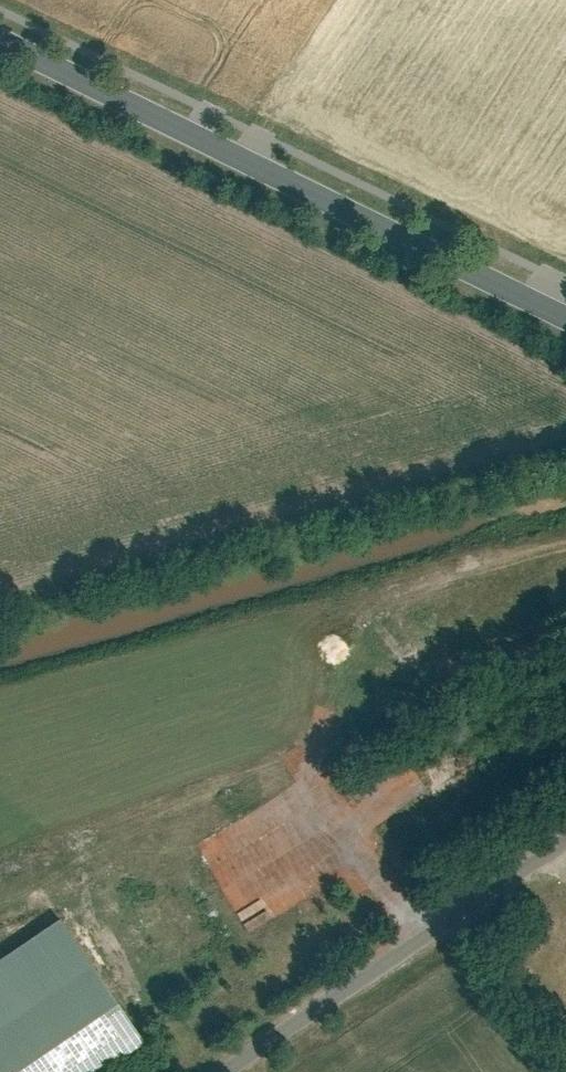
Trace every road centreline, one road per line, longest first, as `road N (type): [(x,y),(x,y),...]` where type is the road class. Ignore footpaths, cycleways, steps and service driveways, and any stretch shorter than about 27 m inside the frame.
road 1 (tertiary): [(0,40),(565,317)]
road 2 (unclassified): [(214,1071),(565,838)]

